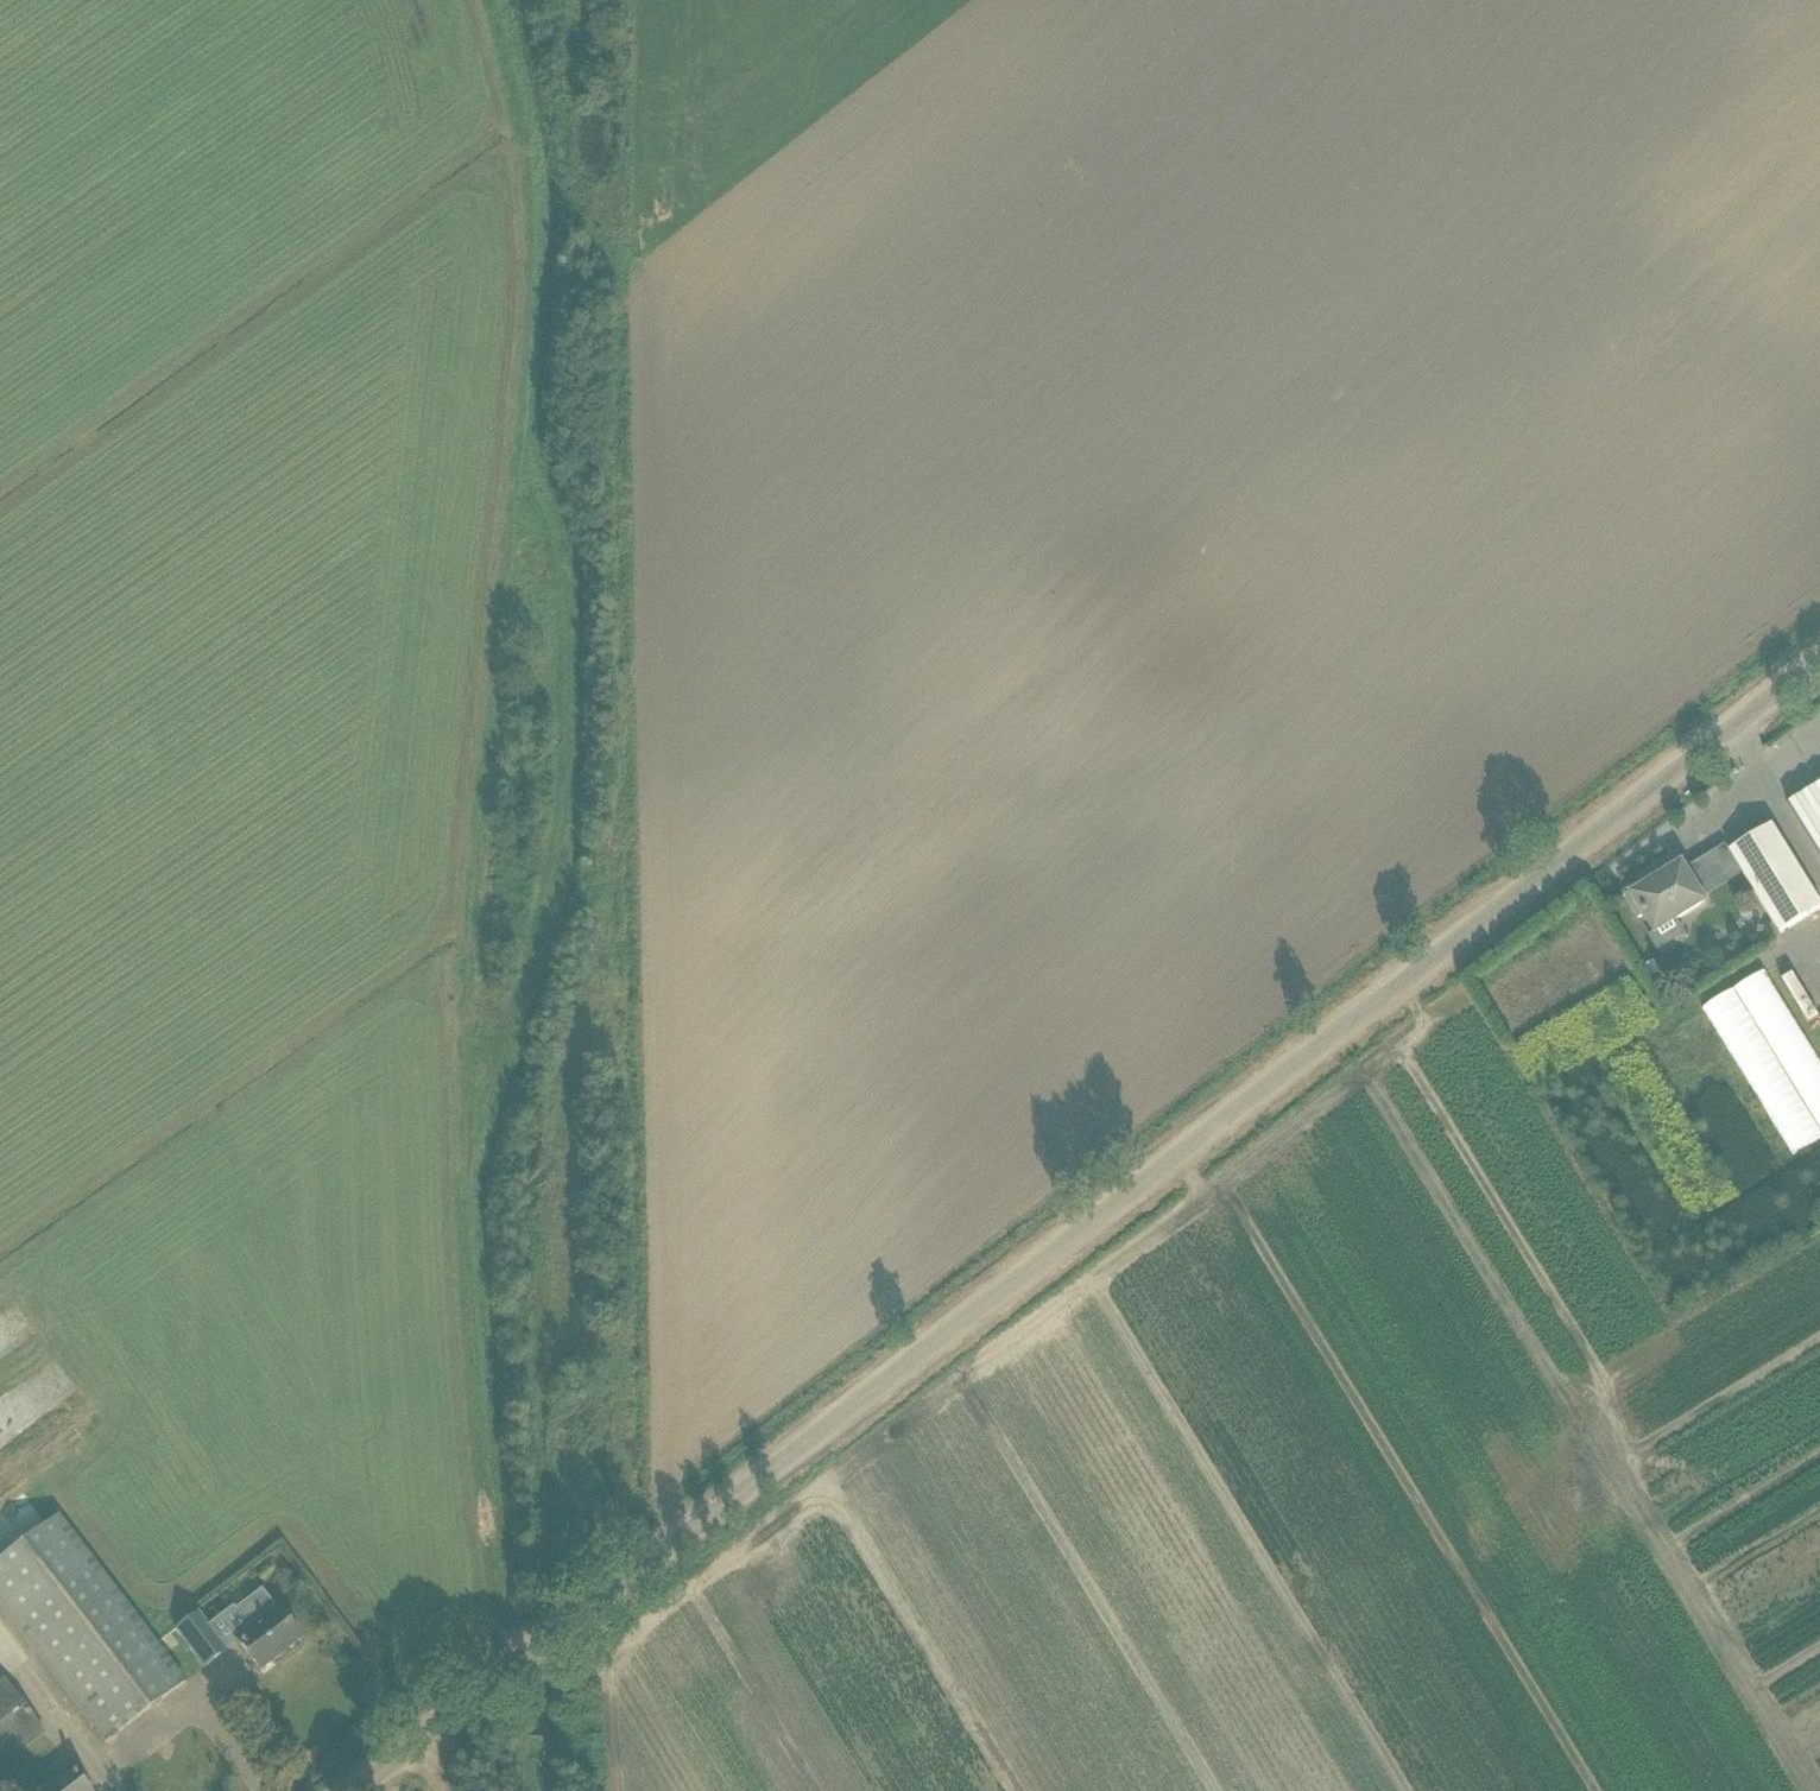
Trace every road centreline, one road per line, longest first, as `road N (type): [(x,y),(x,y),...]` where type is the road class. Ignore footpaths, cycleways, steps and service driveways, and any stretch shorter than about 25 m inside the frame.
road 1 (unclassified): [(354,1790),(1819,660)]

